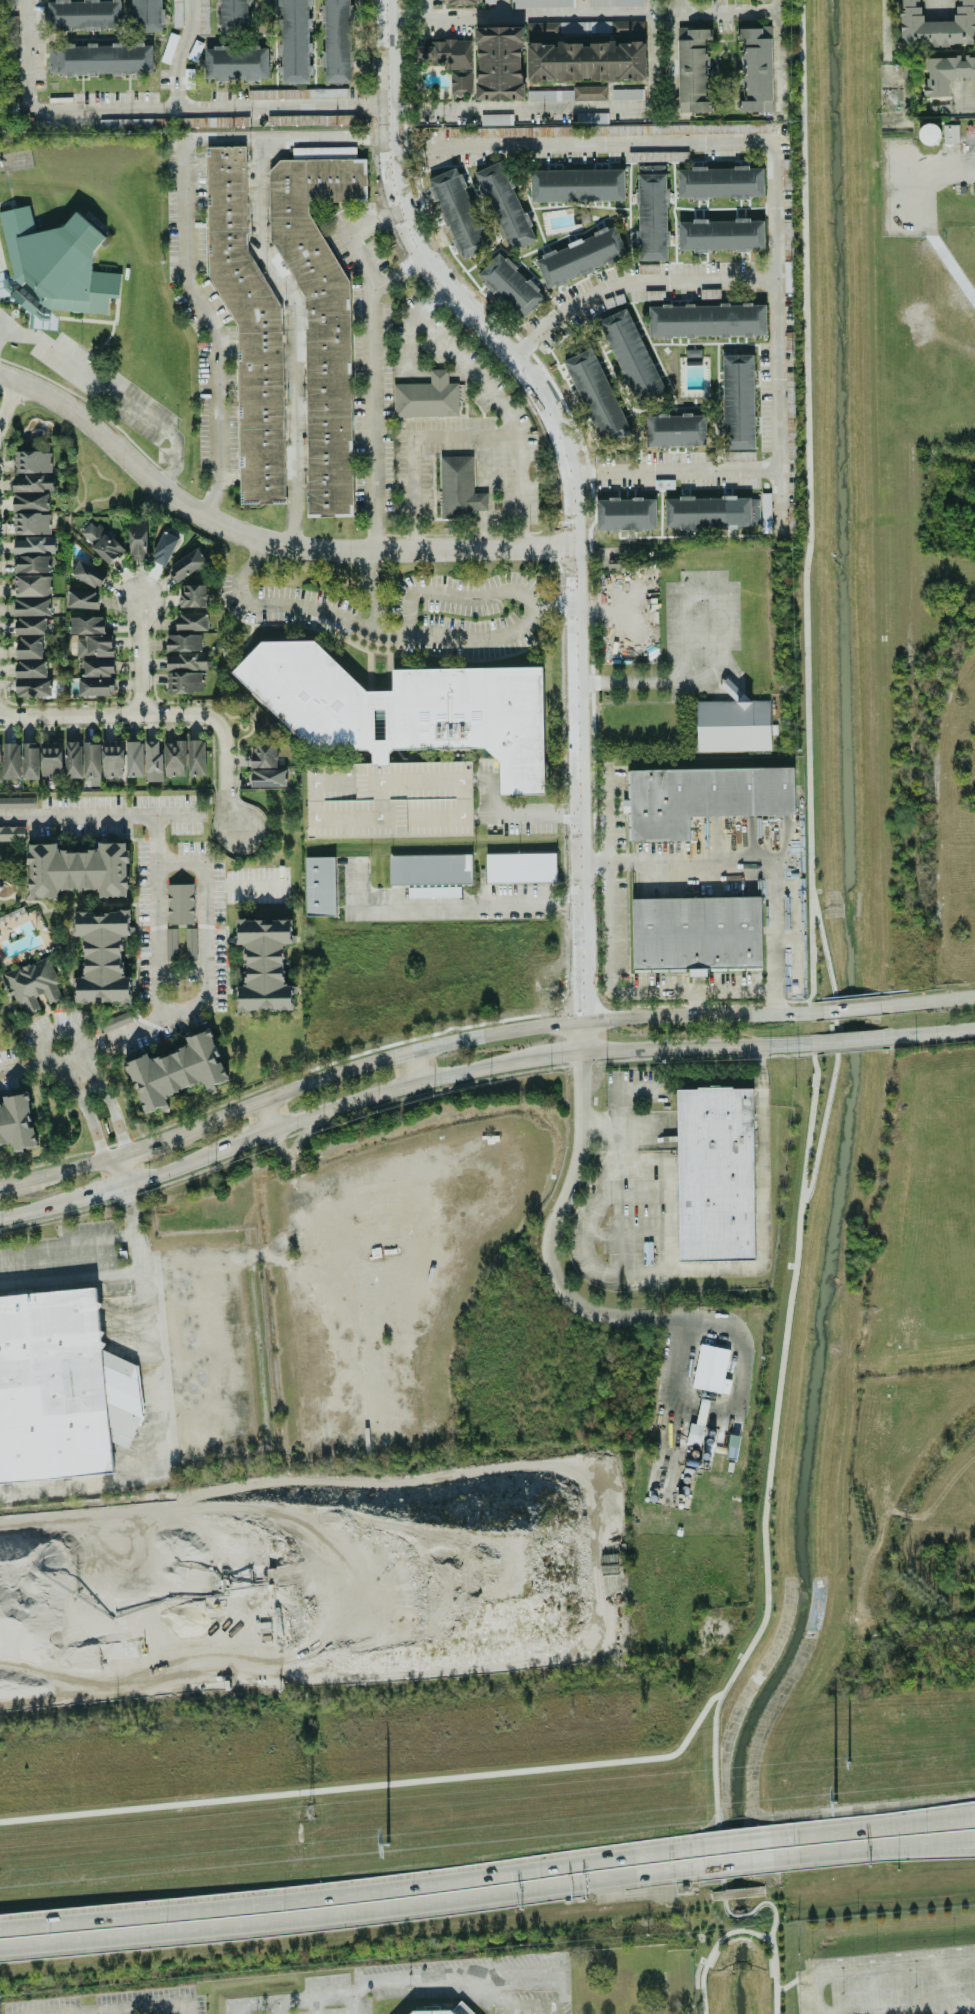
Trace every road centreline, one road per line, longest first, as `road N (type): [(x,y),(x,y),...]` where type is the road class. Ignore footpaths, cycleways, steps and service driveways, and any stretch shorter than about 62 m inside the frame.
road 1 (tertiary): [(582,1023),(571,473),(541,391),(425,261),(400,208),(388,0)]
road 2 (motorway): [(0,1952),(328,1921),(699,1870)]
road 3 (motorway): [(697,1847),(0,1923)]
road 4 (tertiary): [(0,379),(74,411),(162,489),(215,523),(298,550),(575,551)]
road 5 (secondary): [(0,1218),(124,1185),(348,1101),(582,1053)]
road 6 (secondary): [(582,1023),(408,1052),(156,1140)]
road 7 (residential): [(0,816),(155,814),(156,1024),(107,1042)]
road 8 (secondary): [(582,1053),(808,1043)]
road 9 (residential): [(0,717),(199,714),(216,724)]
road 10 (motorway): [(974,1817),(773,1839)]
road 11 (motorway): [(774,1862),(948,1844)]
road 12 (secondary): [(820,1011),(678,1018)]
road 13 (residential): [(135,592),(137,715)]

